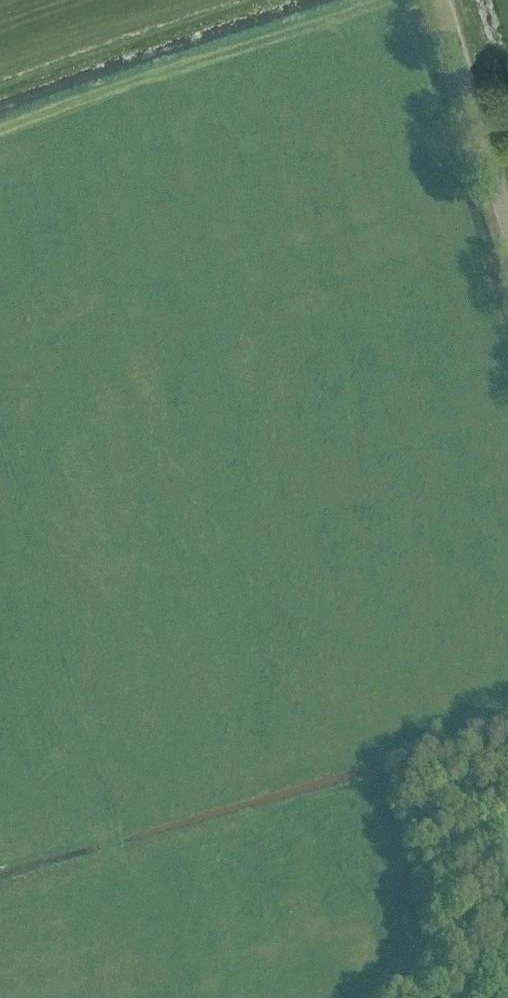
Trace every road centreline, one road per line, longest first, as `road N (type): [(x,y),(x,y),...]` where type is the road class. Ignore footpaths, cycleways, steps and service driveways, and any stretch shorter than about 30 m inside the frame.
road 1 (unclassified): [(507,217),(443,0)]

